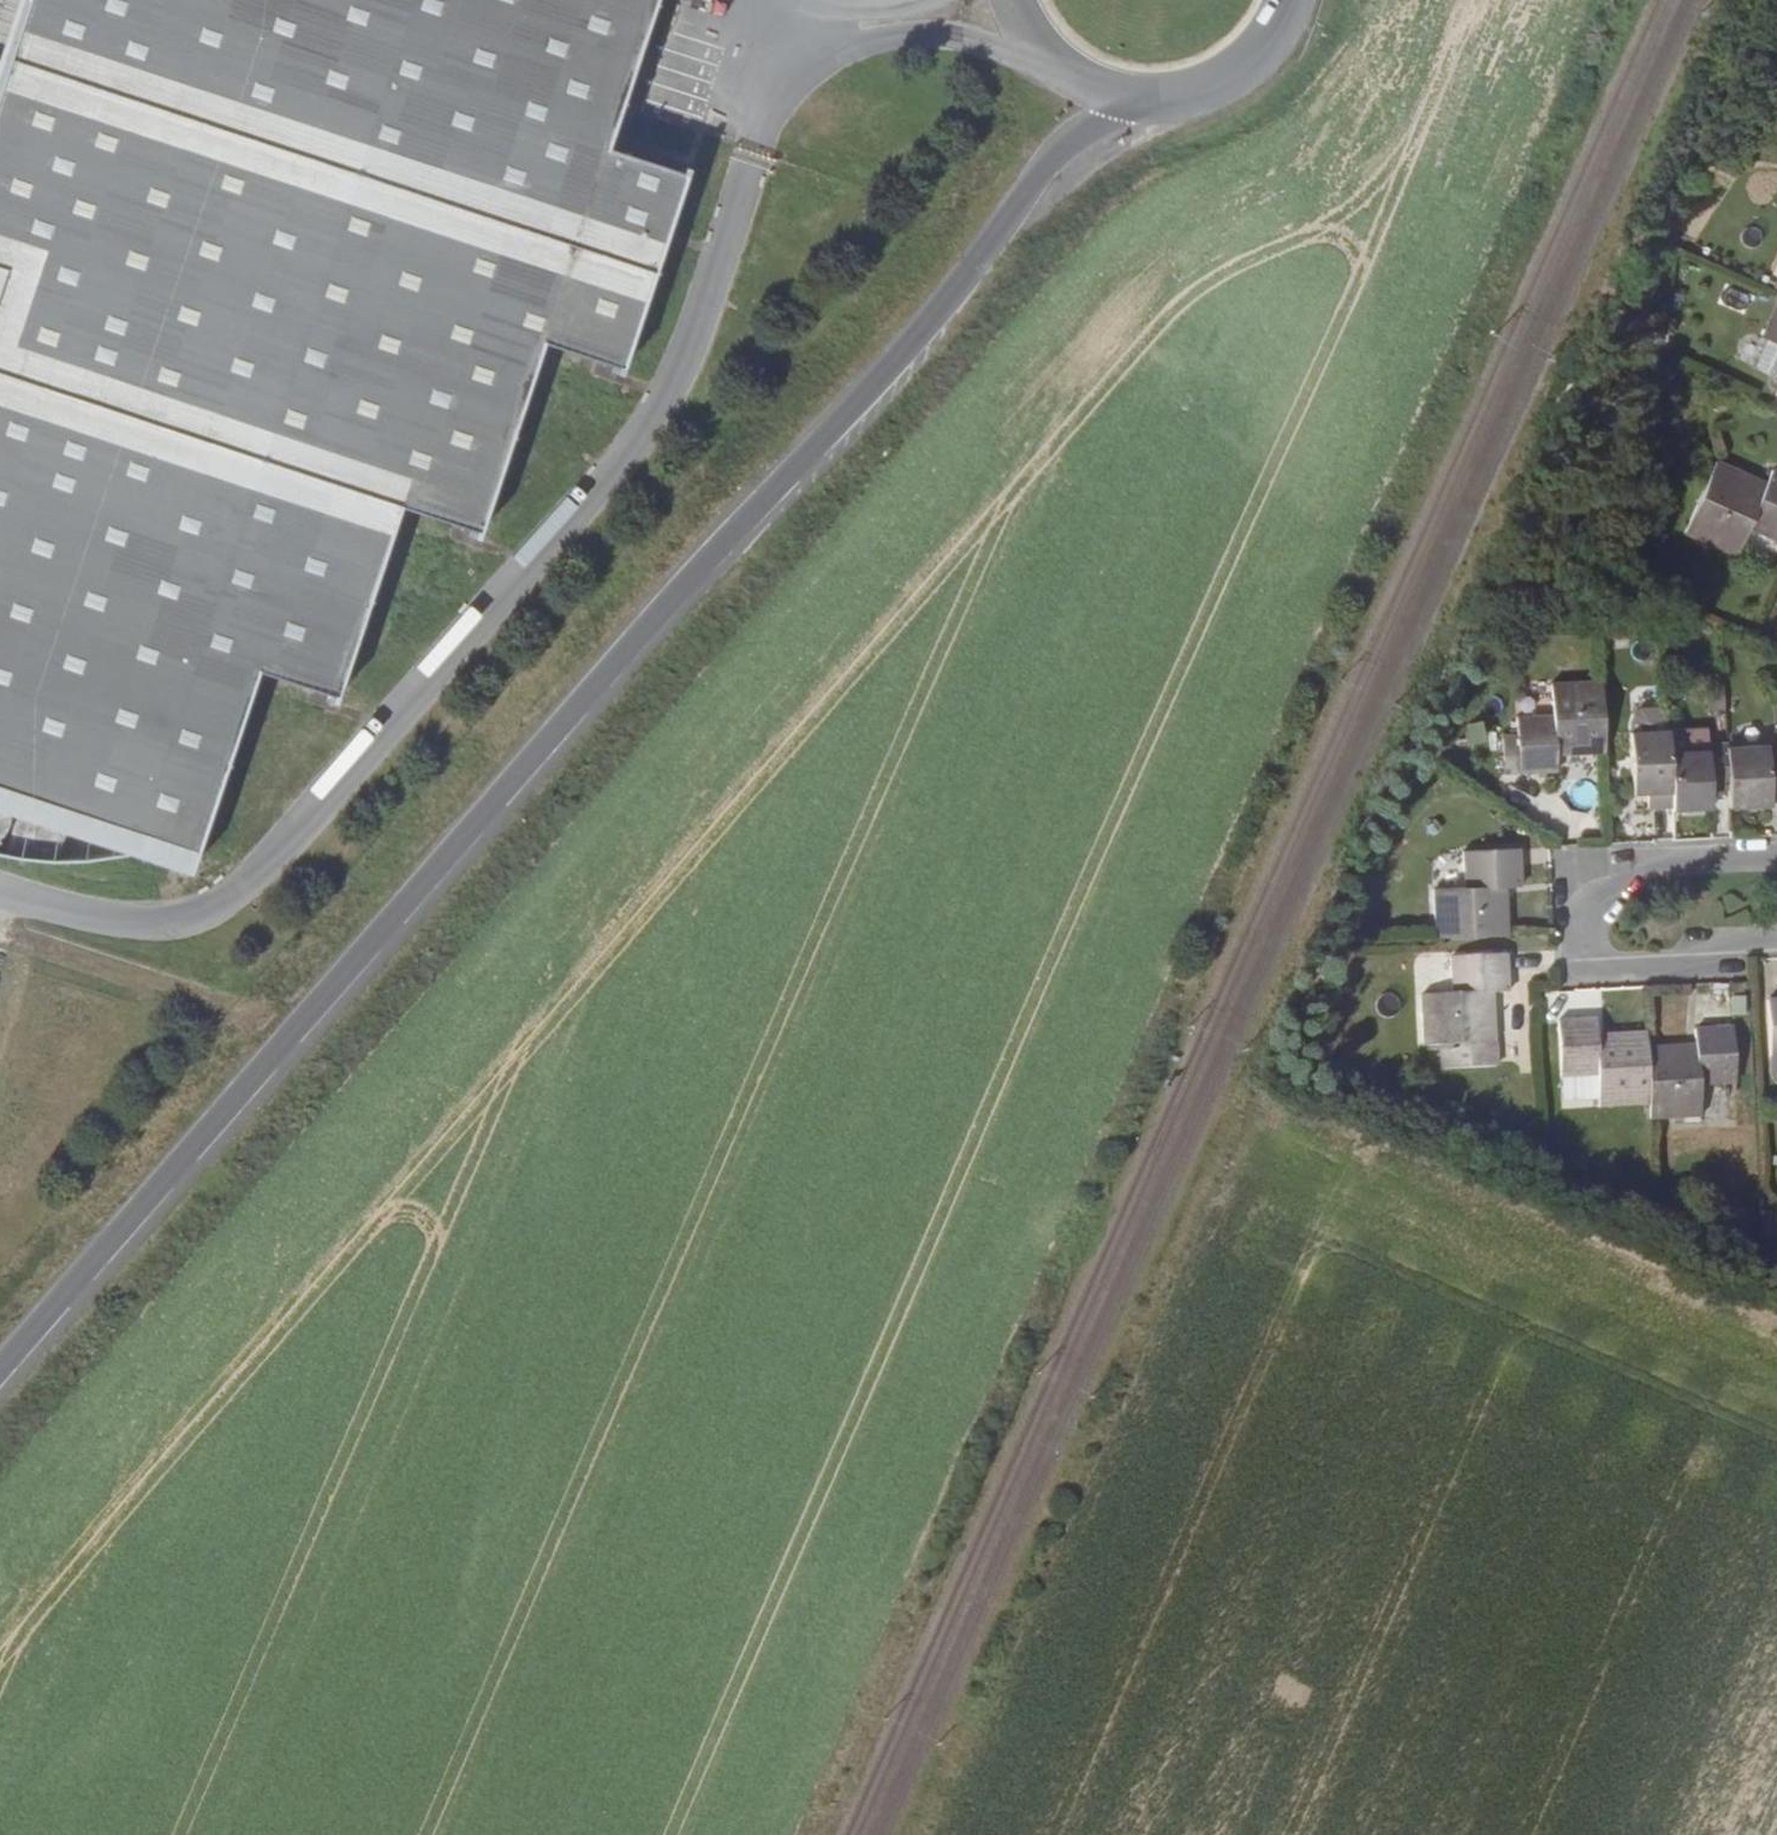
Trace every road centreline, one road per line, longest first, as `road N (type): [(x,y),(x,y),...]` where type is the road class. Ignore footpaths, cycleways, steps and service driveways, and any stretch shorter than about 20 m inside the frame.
road 1 (trunk): [(0,1368),(951,293),(1070,140),(1133,98)]
road 2 (residential): [(1776,856),(1593,868),(1596,950)]
road 3 (tertiary): [(1133,98),(1176,97),(1217,84),(1253,59),(1288,0)]
road 4 (residential): [(1596,950),(1776,941)]
road 5 (tertiary): [(1017,0),(1055,62),(1091,86),(1133,98)]

